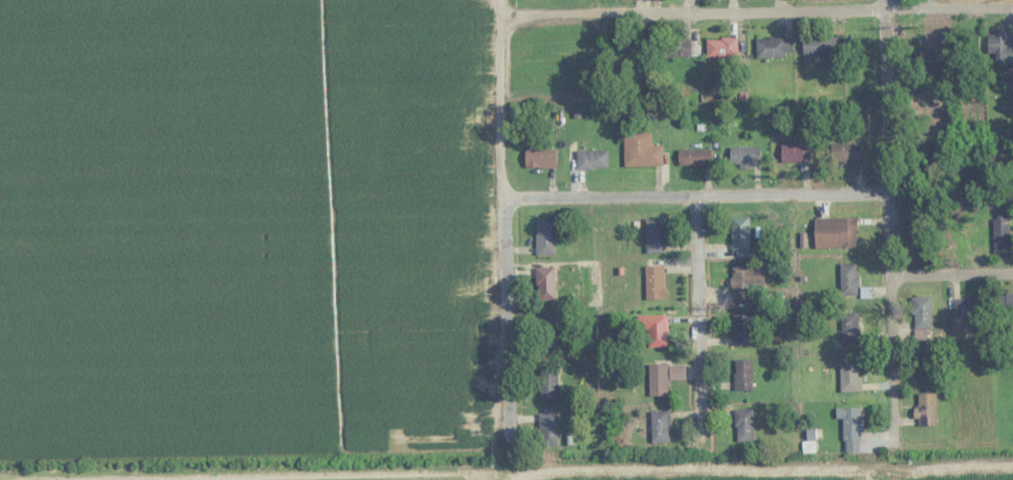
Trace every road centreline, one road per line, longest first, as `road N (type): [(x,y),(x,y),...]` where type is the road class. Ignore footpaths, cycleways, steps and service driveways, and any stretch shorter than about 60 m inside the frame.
road 1 (track): [(1012,467),(29,479)]
road 2 (residential): [(1012,8),(503,18)]
road 3 (residential): [(895,469),(886,0)]
road 4 (residential): [(503,441),(502,0)]
road 5 (residential): [(889,191),(507,202)]
road 6 (residential): [(694,200),(707,471)]
road 7 (residential): [(1012,273),(891,275)]

